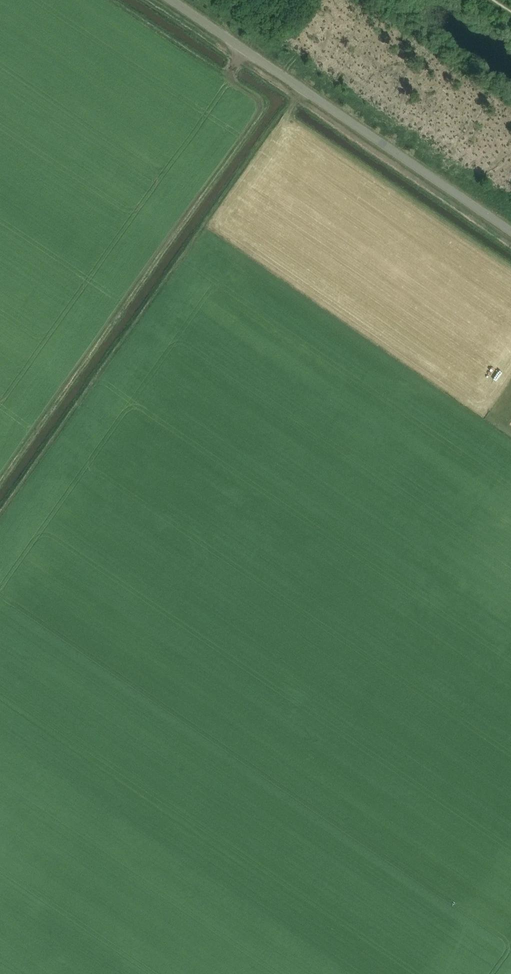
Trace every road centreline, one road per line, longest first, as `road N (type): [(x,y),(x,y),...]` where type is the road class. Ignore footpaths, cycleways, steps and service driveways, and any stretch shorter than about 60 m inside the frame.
road 1 (unclassified): [(510,233),(169,0)]

